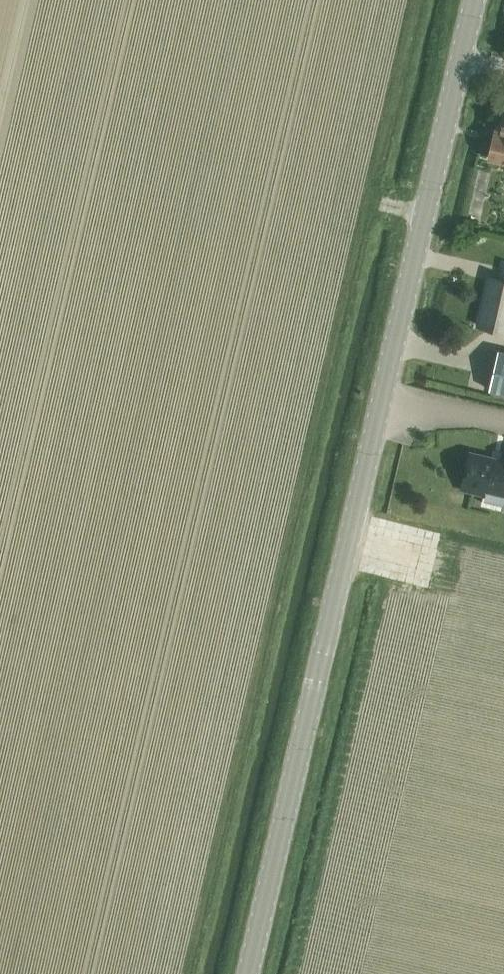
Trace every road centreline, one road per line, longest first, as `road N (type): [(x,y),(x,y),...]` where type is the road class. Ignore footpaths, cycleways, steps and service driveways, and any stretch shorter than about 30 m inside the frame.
road 1 (unclassified): [(248,973),(475,0)]
road 2 (track): [(416,0),(190,973)]

